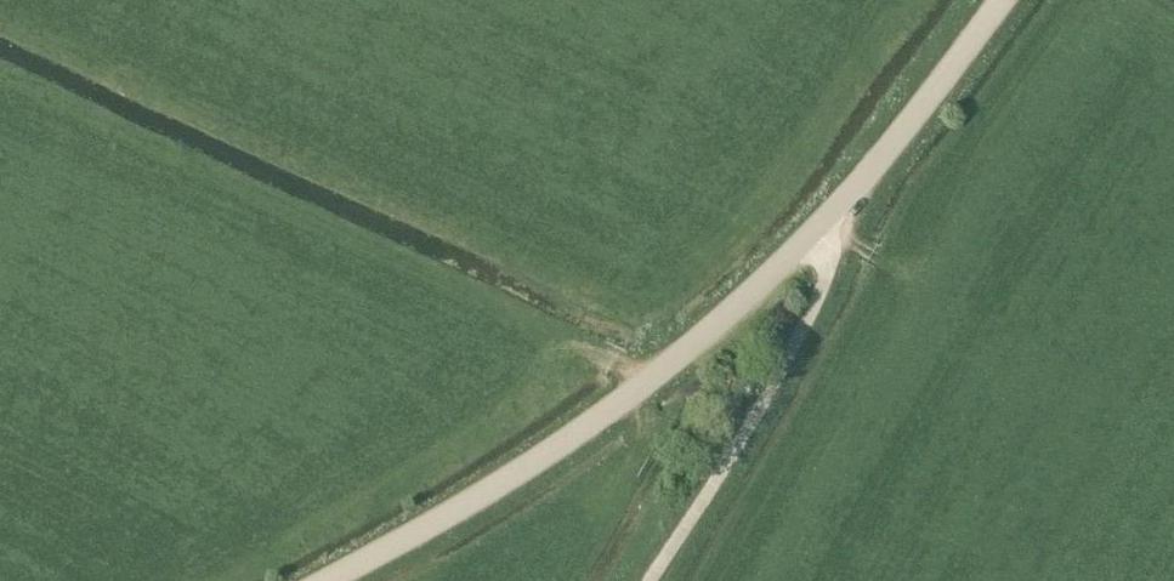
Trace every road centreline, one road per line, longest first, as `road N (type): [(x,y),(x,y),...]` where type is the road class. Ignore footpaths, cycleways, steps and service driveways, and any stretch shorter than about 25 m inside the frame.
road 1 (tertiary): [(329,580),(517,474),(706,336),(860,184),(1004,0)]

